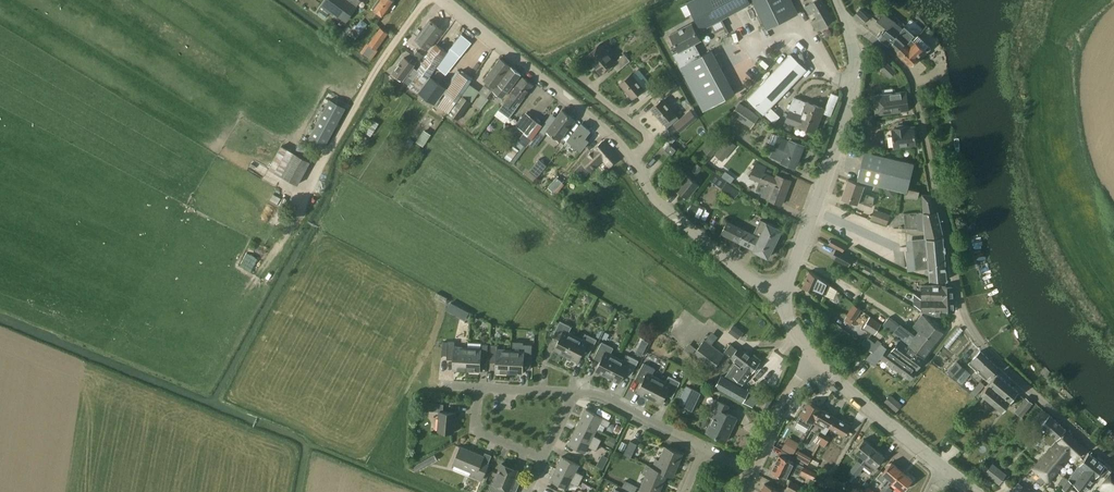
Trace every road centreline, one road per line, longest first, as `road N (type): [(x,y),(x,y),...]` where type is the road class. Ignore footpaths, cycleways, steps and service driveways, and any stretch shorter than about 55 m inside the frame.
road 1 (residential): [(1113,466),(991,356),(973,330),(912,78),(845,15)]
road 2 (residential): [(782,294),(852,91),(856,56),(845,15)]
road 3 (residential): [(630,157),(446,0)]
road 4 (residential): [(782,294),(697,238),(652,196),(630,157)]
road 5 (residential): [(944,469),(809,357)]
road 6 (residential): [(704,448),(604,397),(574,394)]
road 7 (residential): [(749,469),(809,357)]

